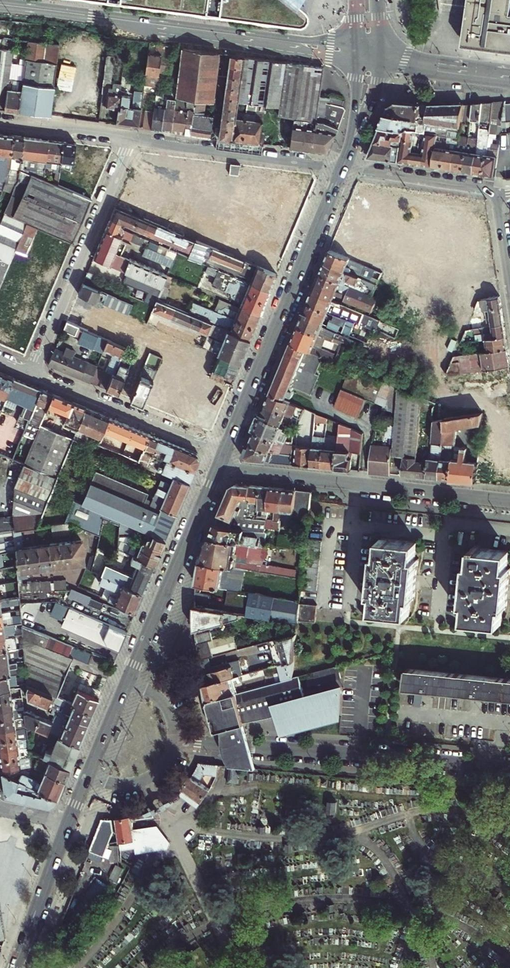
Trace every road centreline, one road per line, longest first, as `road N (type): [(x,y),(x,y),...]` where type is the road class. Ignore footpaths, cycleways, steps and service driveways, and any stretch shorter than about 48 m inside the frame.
road 1 (residential): [(174,741),(509,770)]
road 2 (secondary): [(343,167),(225,451)]
road 3 (residential): [(217,469),(509,499)]
road 4 (tertiary): [(92,15),(368,53)]
road 5 (residential): [(33,374),(129,138)]
road 6 (secondary): [(217,469),(127,681)]
road 7 (residential): [(343,167),(129,138)]
road 8 (residential): [(33,374),(225,451)]
road 9 (secondary): [(68,824),(12,967)]
road 10 (residential): [(494,195),(343,167)]
road 11 (residential): [(509,76),(368,53)]
road 12 (residential): [(129,138),(0,121)]

